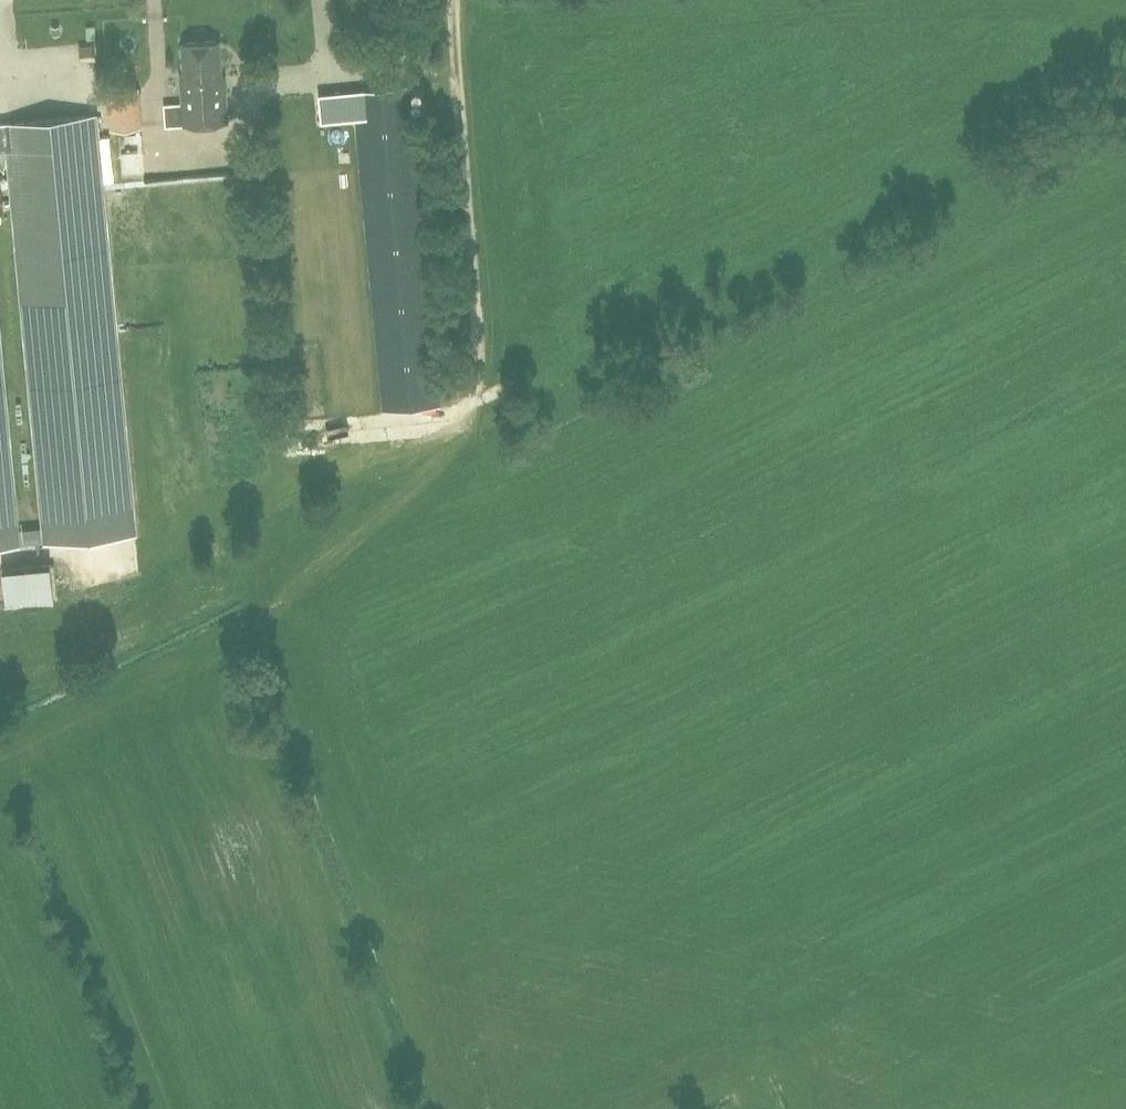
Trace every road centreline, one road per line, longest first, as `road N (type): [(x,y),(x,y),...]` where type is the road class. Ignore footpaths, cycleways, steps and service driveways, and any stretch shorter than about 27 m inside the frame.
road 1 (track): [(471,400),(479,358),(452,0)]

